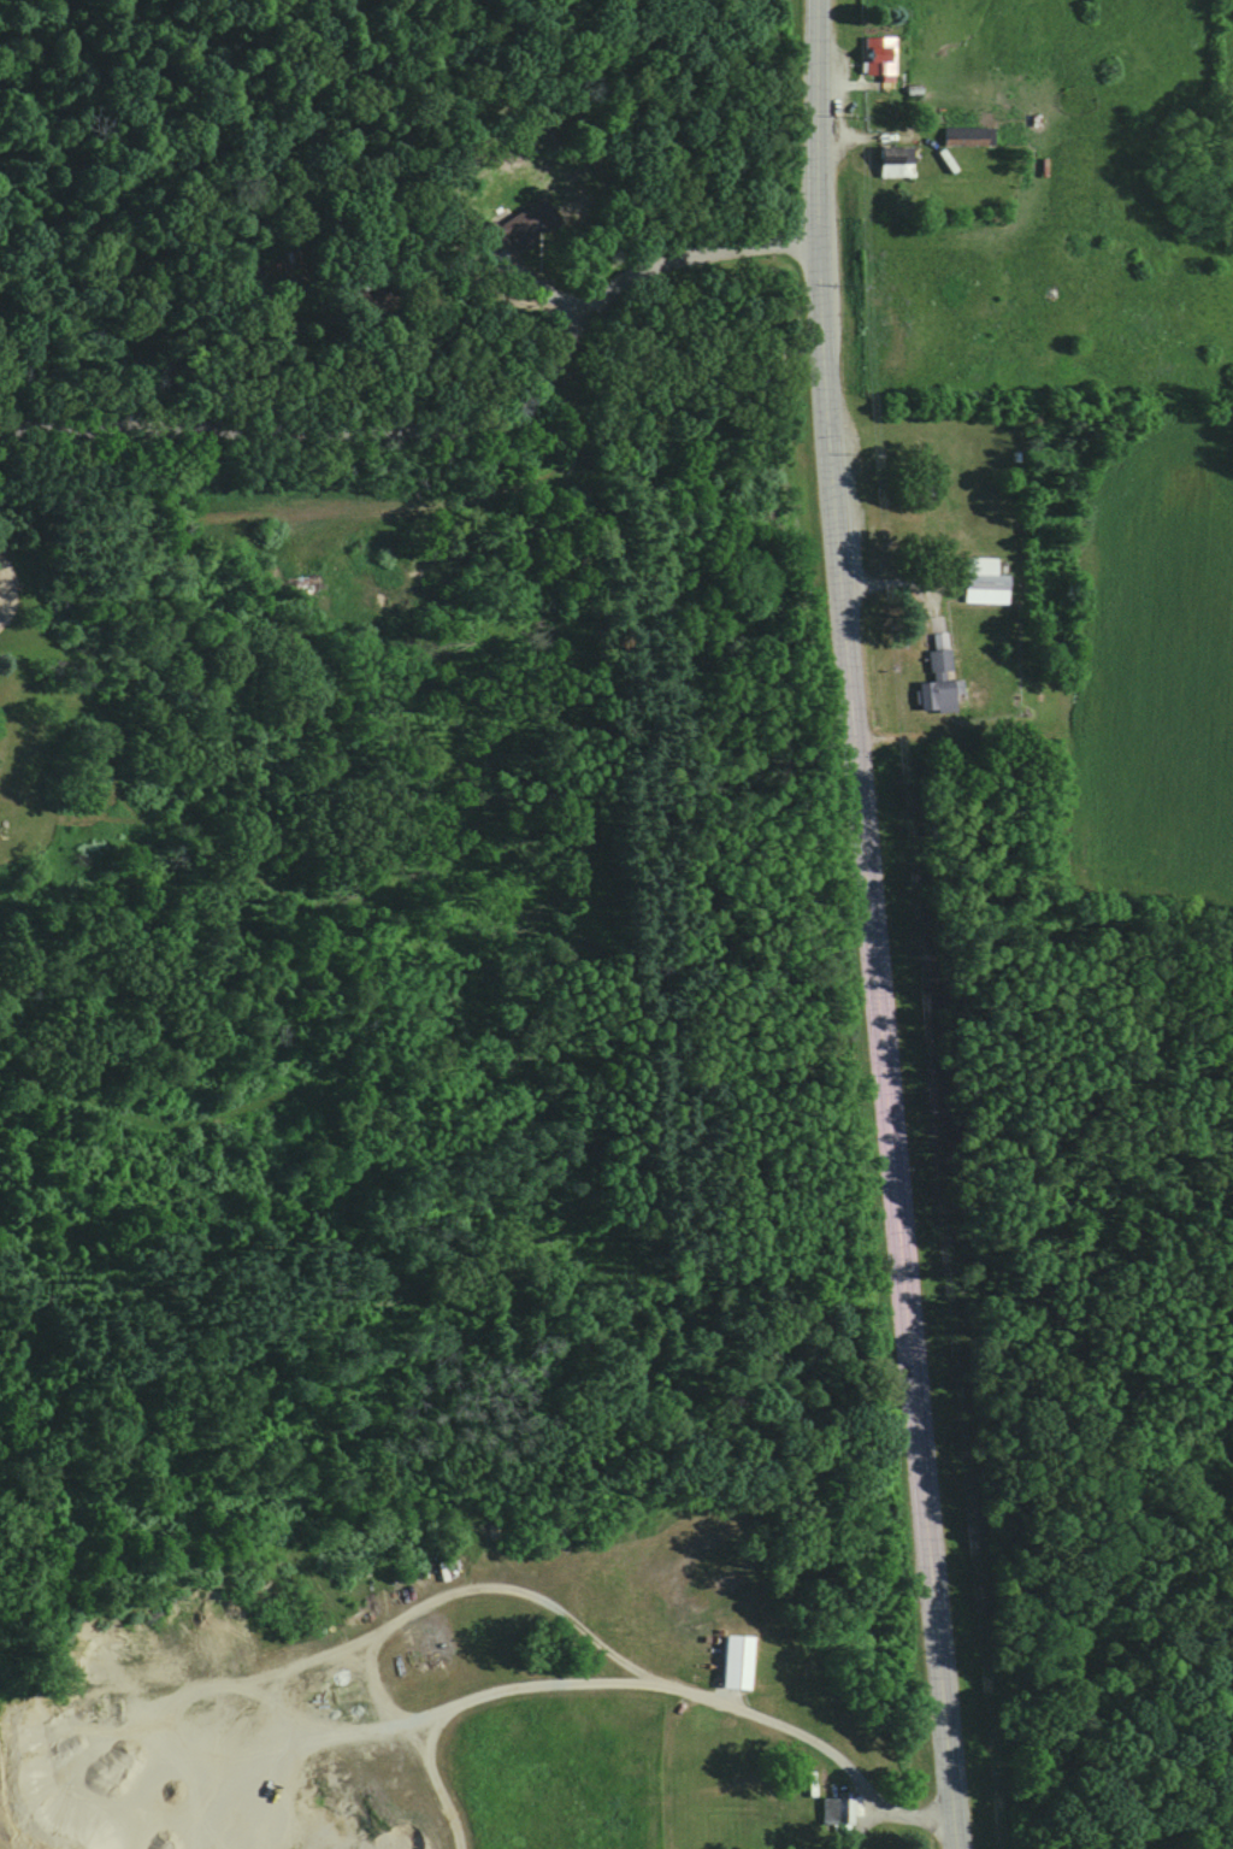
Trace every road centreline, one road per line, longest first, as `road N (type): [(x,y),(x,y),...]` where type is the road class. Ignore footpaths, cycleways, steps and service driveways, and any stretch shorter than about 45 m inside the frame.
road 1 (secondary): [(957,1848),(831,418),(819,246),(818,0)]

